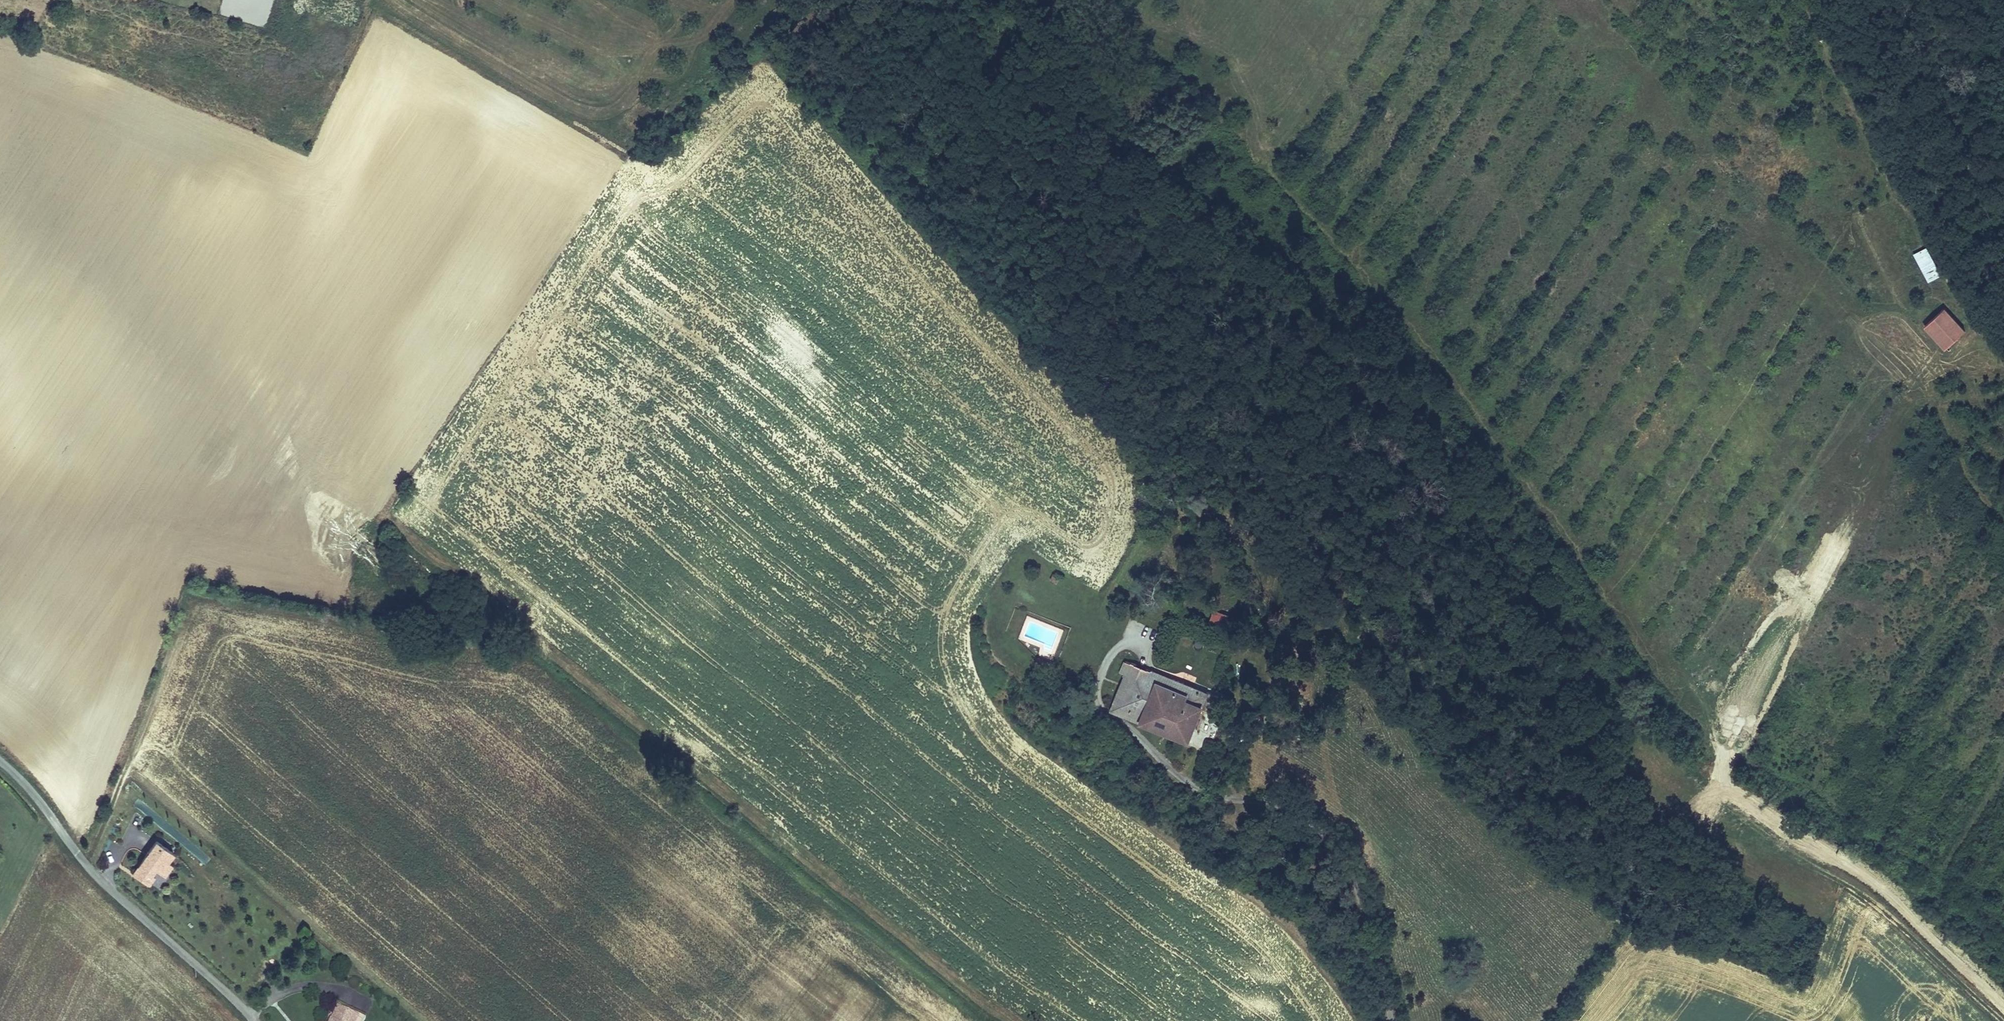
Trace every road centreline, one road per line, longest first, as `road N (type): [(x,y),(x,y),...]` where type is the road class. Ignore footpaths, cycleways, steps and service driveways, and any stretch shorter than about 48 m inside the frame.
road 1 (unclassified): [(0,750),(39,777),(124,898),(262,1020)]

